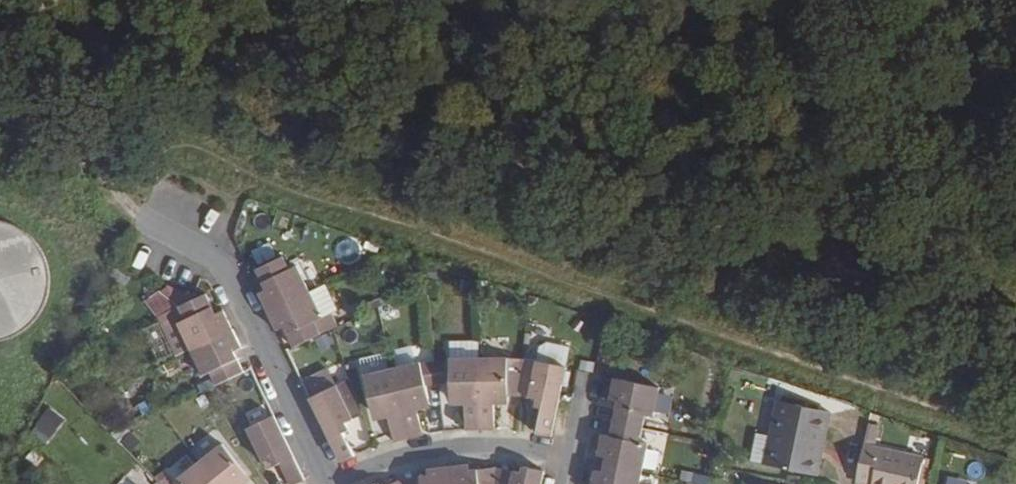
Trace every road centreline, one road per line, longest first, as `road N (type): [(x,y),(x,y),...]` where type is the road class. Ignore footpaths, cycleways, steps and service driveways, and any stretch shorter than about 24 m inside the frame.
road 1 (residential): [(143,221),(208,254),(231,283),(330,483)]
road 2 (track): [(143,221),(0,121)]

